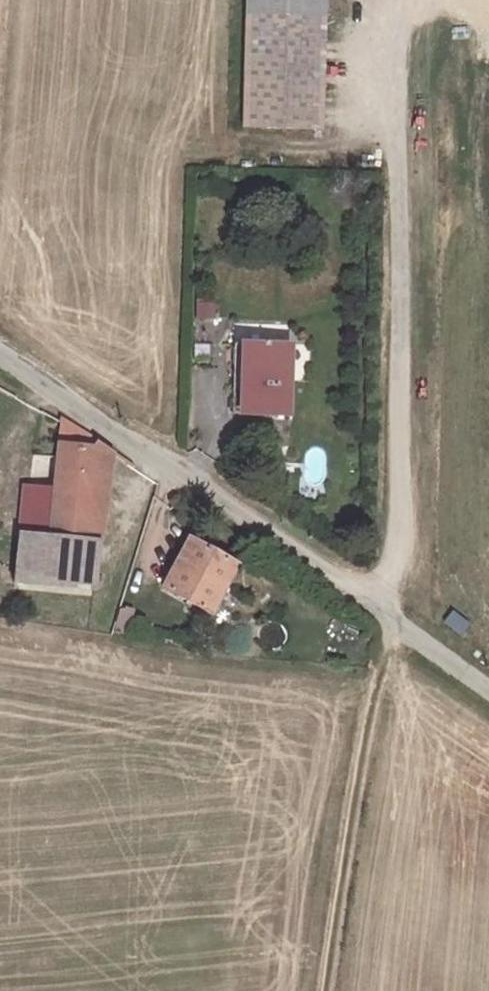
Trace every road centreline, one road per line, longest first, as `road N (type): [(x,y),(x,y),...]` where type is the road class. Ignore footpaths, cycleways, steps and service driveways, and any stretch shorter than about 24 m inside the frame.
road 1 (track): [(375,599),(397,545),(398,0)]
road 2 (unclassified): [(488,699),(375,599),(171,472),(0,352)]

